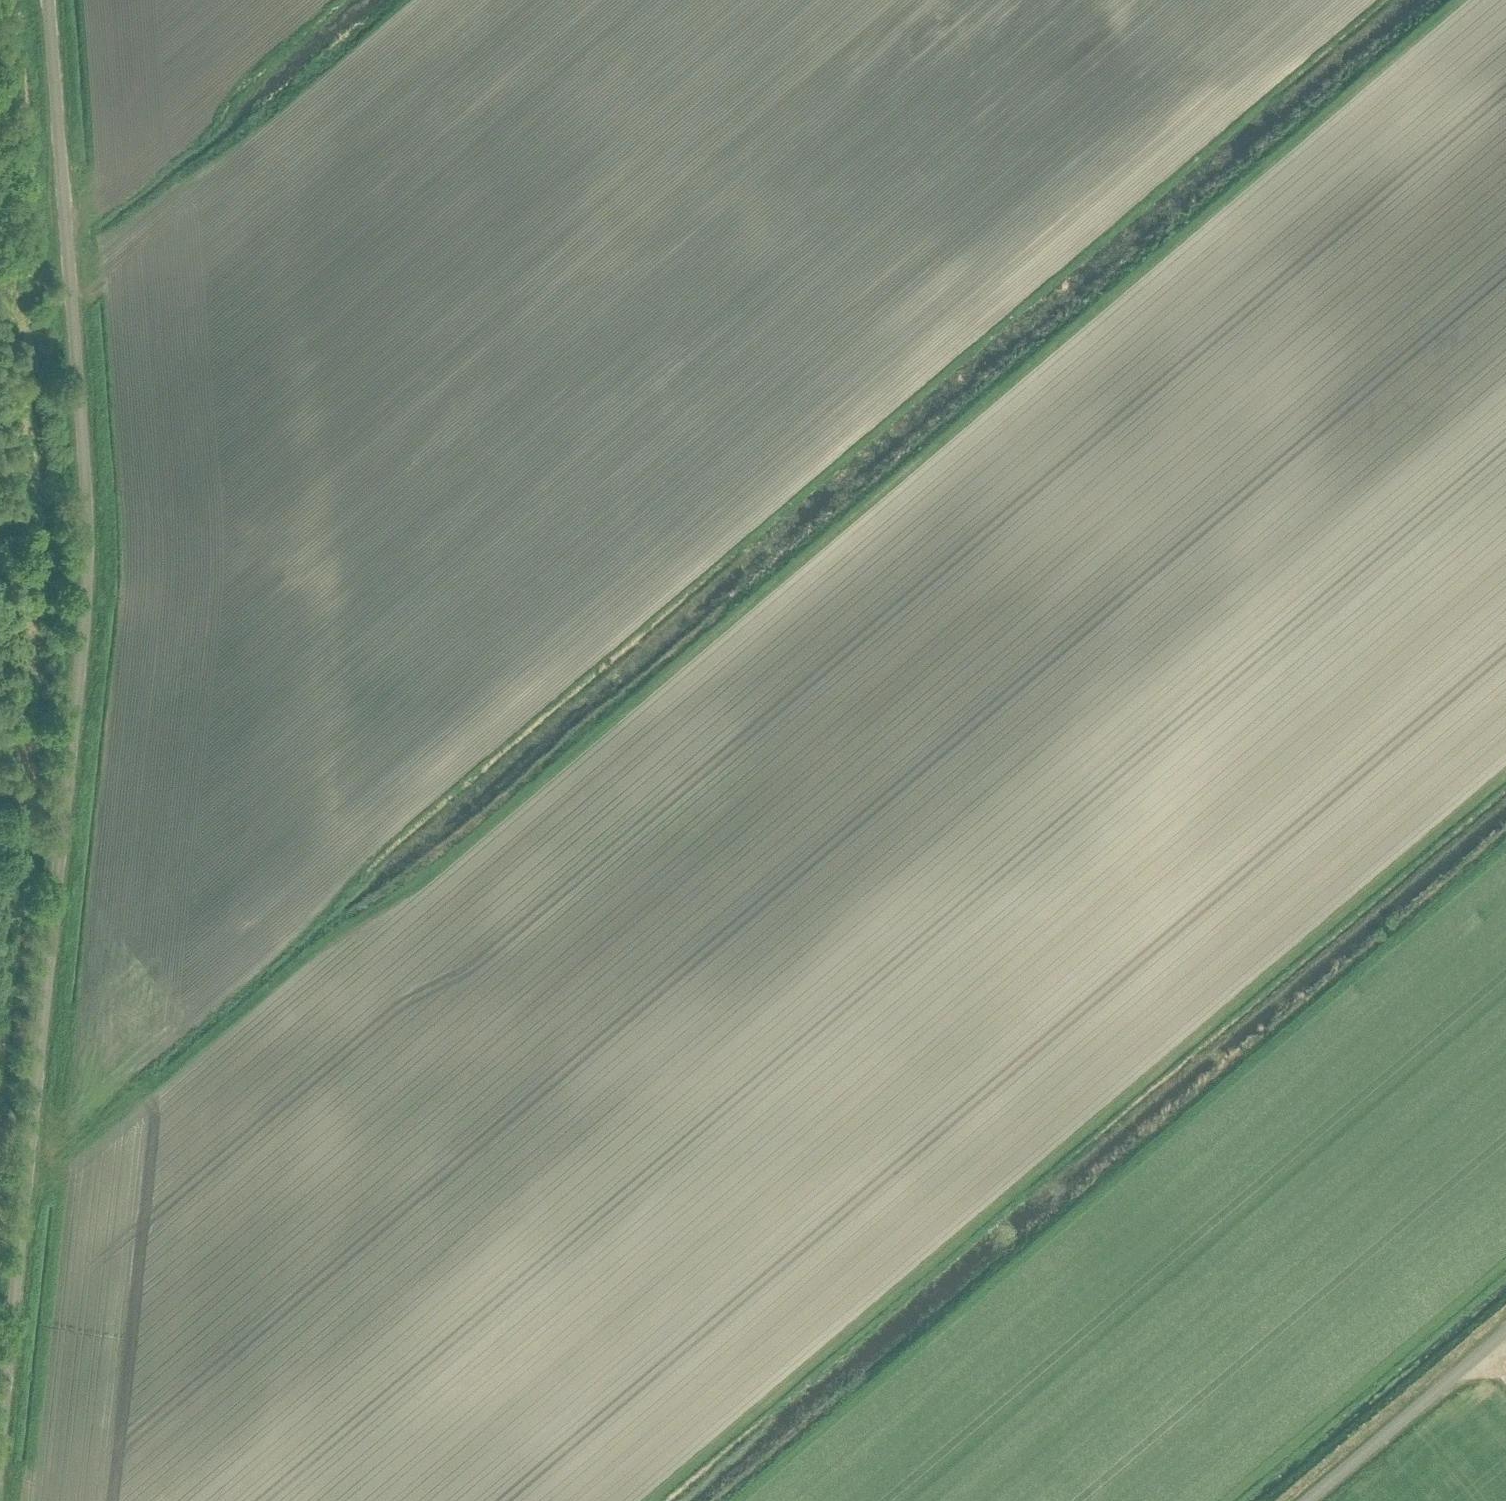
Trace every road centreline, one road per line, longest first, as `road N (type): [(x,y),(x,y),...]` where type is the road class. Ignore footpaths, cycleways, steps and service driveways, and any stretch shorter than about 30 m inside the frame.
road 1 (unclassified): [(0,1423),(86,550),(49,0)]
road 2 (unclassified): [(1302,1500),(1505,1328)]

